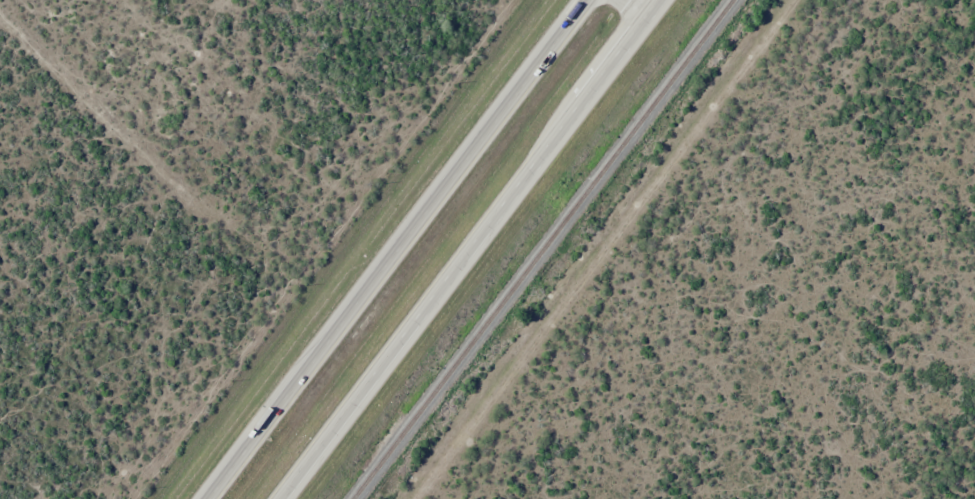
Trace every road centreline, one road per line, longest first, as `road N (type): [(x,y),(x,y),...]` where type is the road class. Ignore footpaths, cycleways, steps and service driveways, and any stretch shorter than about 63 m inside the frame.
road 1 (trunk): [(291,498),(672,0)]
road 2 (trunk): [(587,0),(207,498)]

